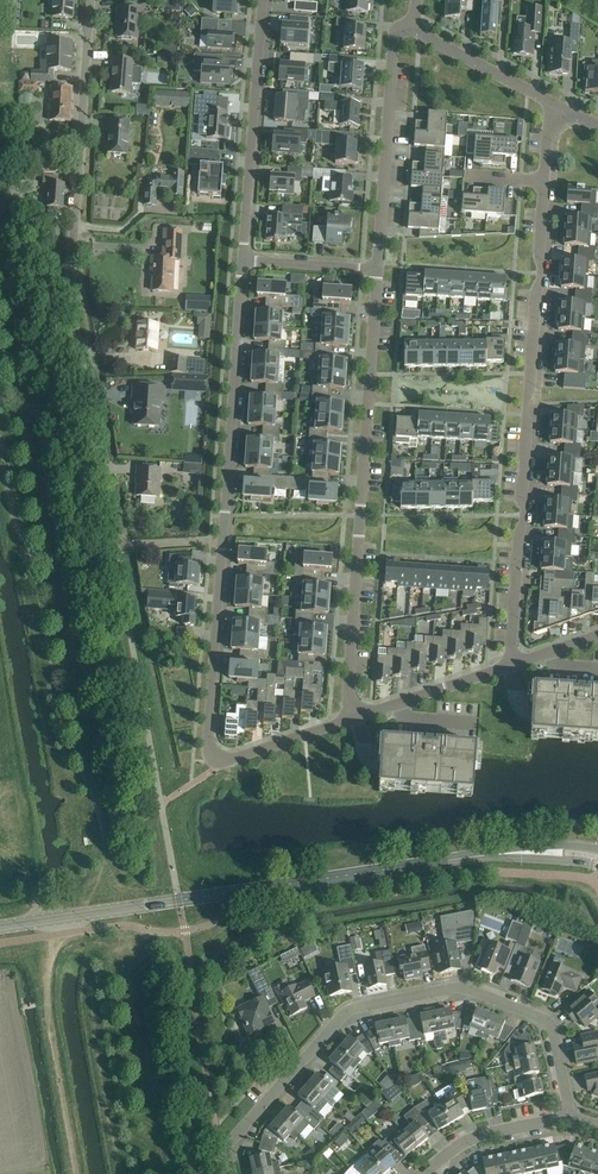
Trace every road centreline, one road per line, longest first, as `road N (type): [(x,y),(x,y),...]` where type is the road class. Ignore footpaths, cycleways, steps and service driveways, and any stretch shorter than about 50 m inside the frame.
road 1 (residential): [(113,546),(73,323),(70,232),(88,0)]
road 2 (residential): [(227,1173),(233,1138),(342,1016),(455,987),(550,1023),(570,1120)]
road 3 (residential): [(511,665),(546,180)]
road 4 (residential): [(209,740),(243,260)]
road 5 (tertiary): [(0,926),(470,857)]
road 6 (residential): [(378,269),(349,720)]
road 7 (residential): [(243,260),(262,0)]
road 8 (residential): [(413,29),(393,45),(378,269)]
road 9 (residential): [(349,720),(511,665)]
road 10 (residential): [(570,1120),(475,1137),(423,1173)]
road 11 (residential): [(209,740),(221,761),(349,720)]
road 12 (residential): [(551,101),(413,29)]
road 13 (residential): [(378,269),(243,260)]
road 14 (tertiary): [(597,849),(553,843),(470,857)]
road 15 (tertiary): [(470,857),(597,866)]

